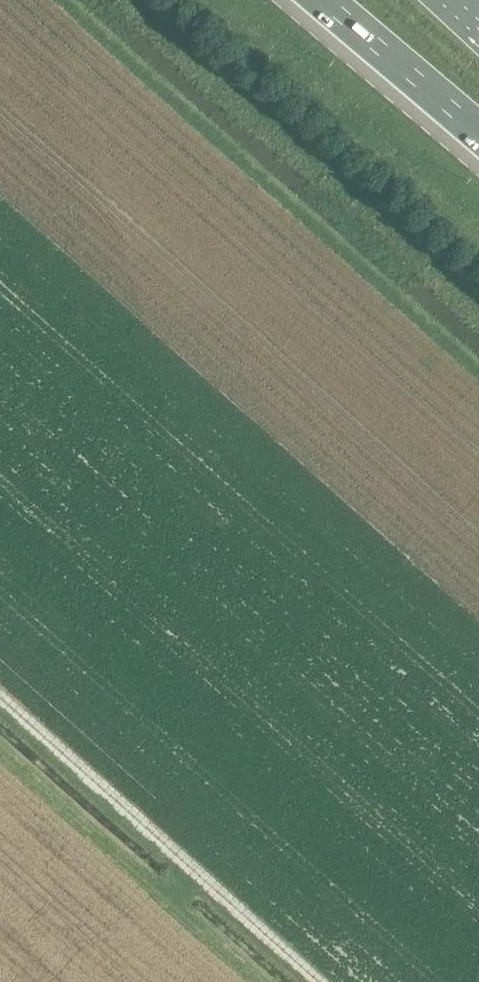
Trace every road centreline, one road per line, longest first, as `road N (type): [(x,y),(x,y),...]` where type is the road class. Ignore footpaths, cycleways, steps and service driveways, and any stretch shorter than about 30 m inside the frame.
road 1 (primary): [(325,0),(478,134)]

